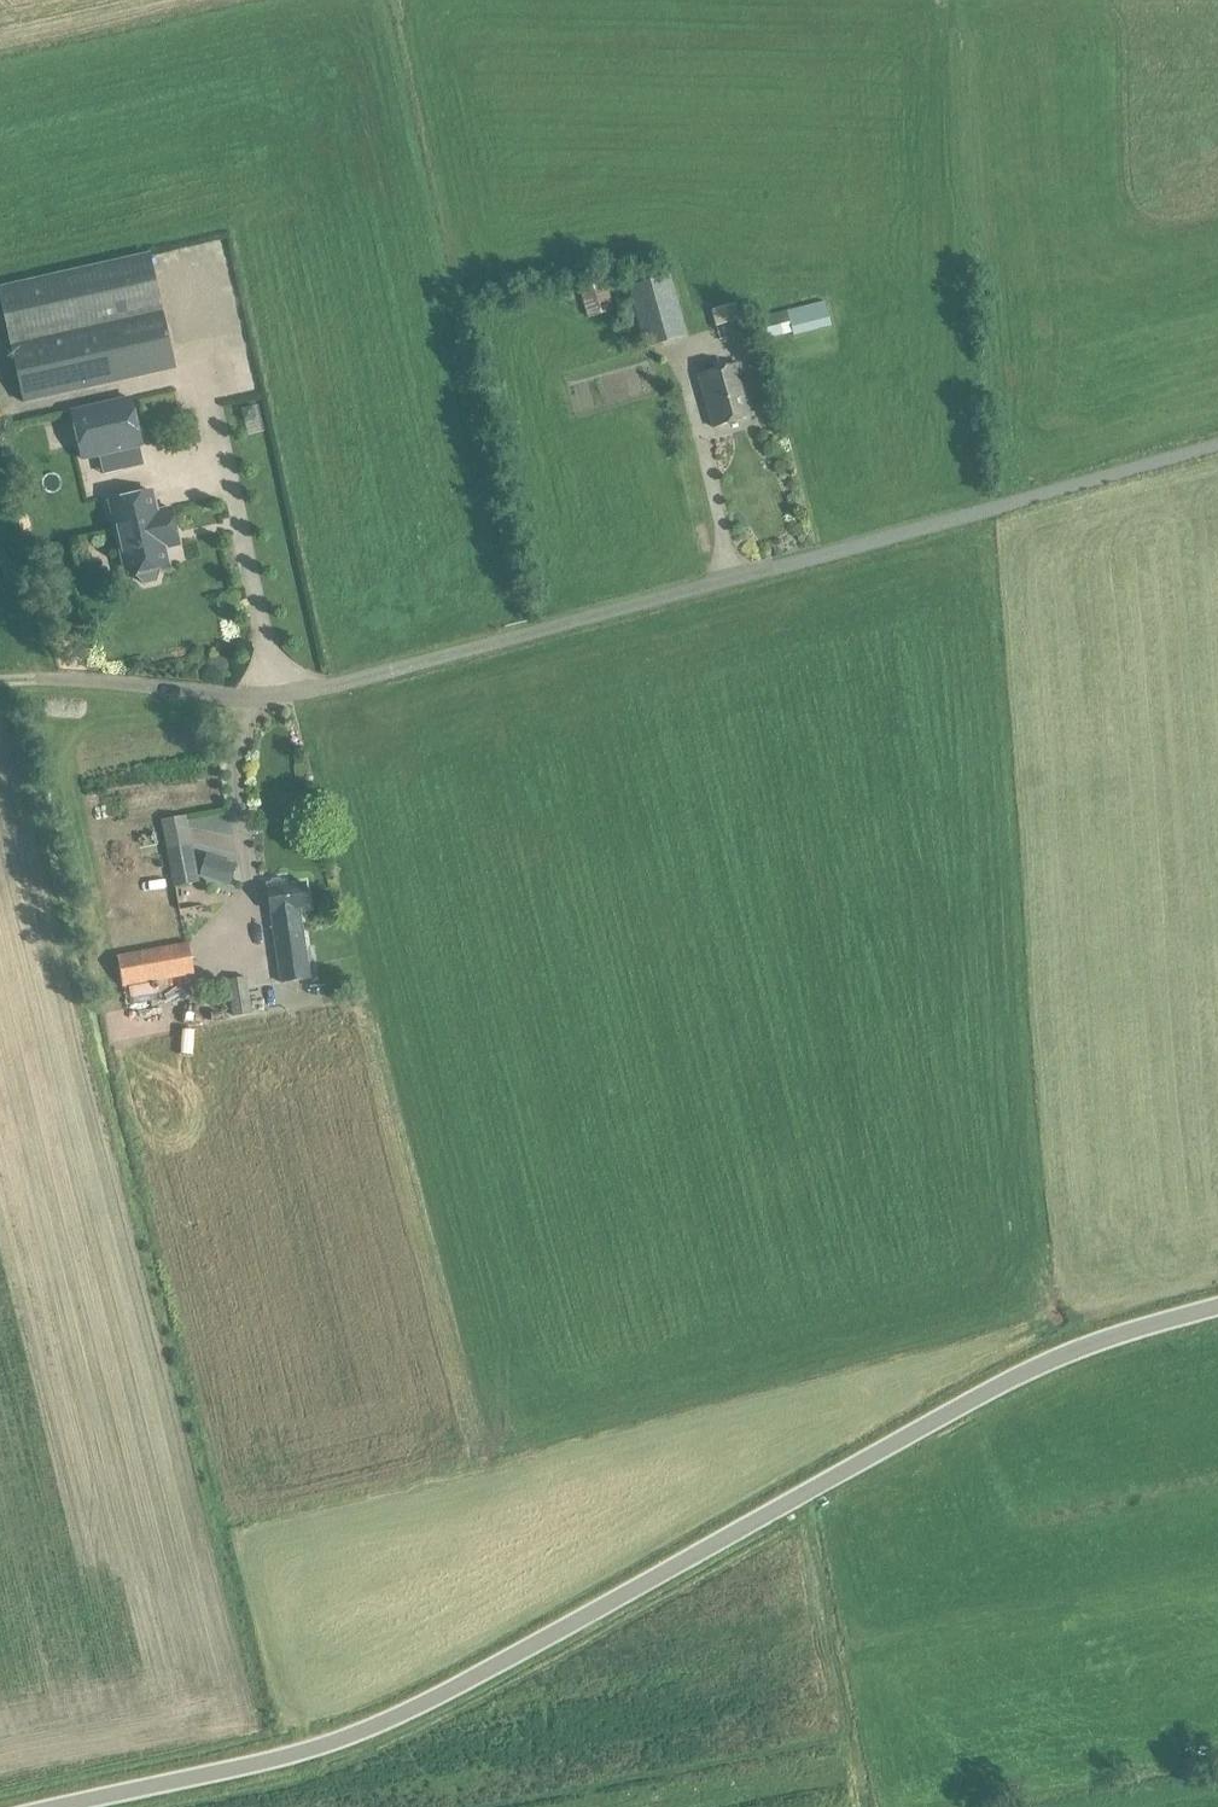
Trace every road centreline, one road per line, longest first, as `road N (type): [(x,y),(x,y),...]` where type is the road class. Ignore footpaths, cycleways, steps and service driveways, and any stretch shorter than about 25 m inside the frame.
road 1 (unclassified): [(53,1806),(355,1733),(476,1677),(983,1393),(1102,1341),(1217,1306)]
road 2 (unclassified): [(1217,446),(324,692),(205,698),(0,684)]

